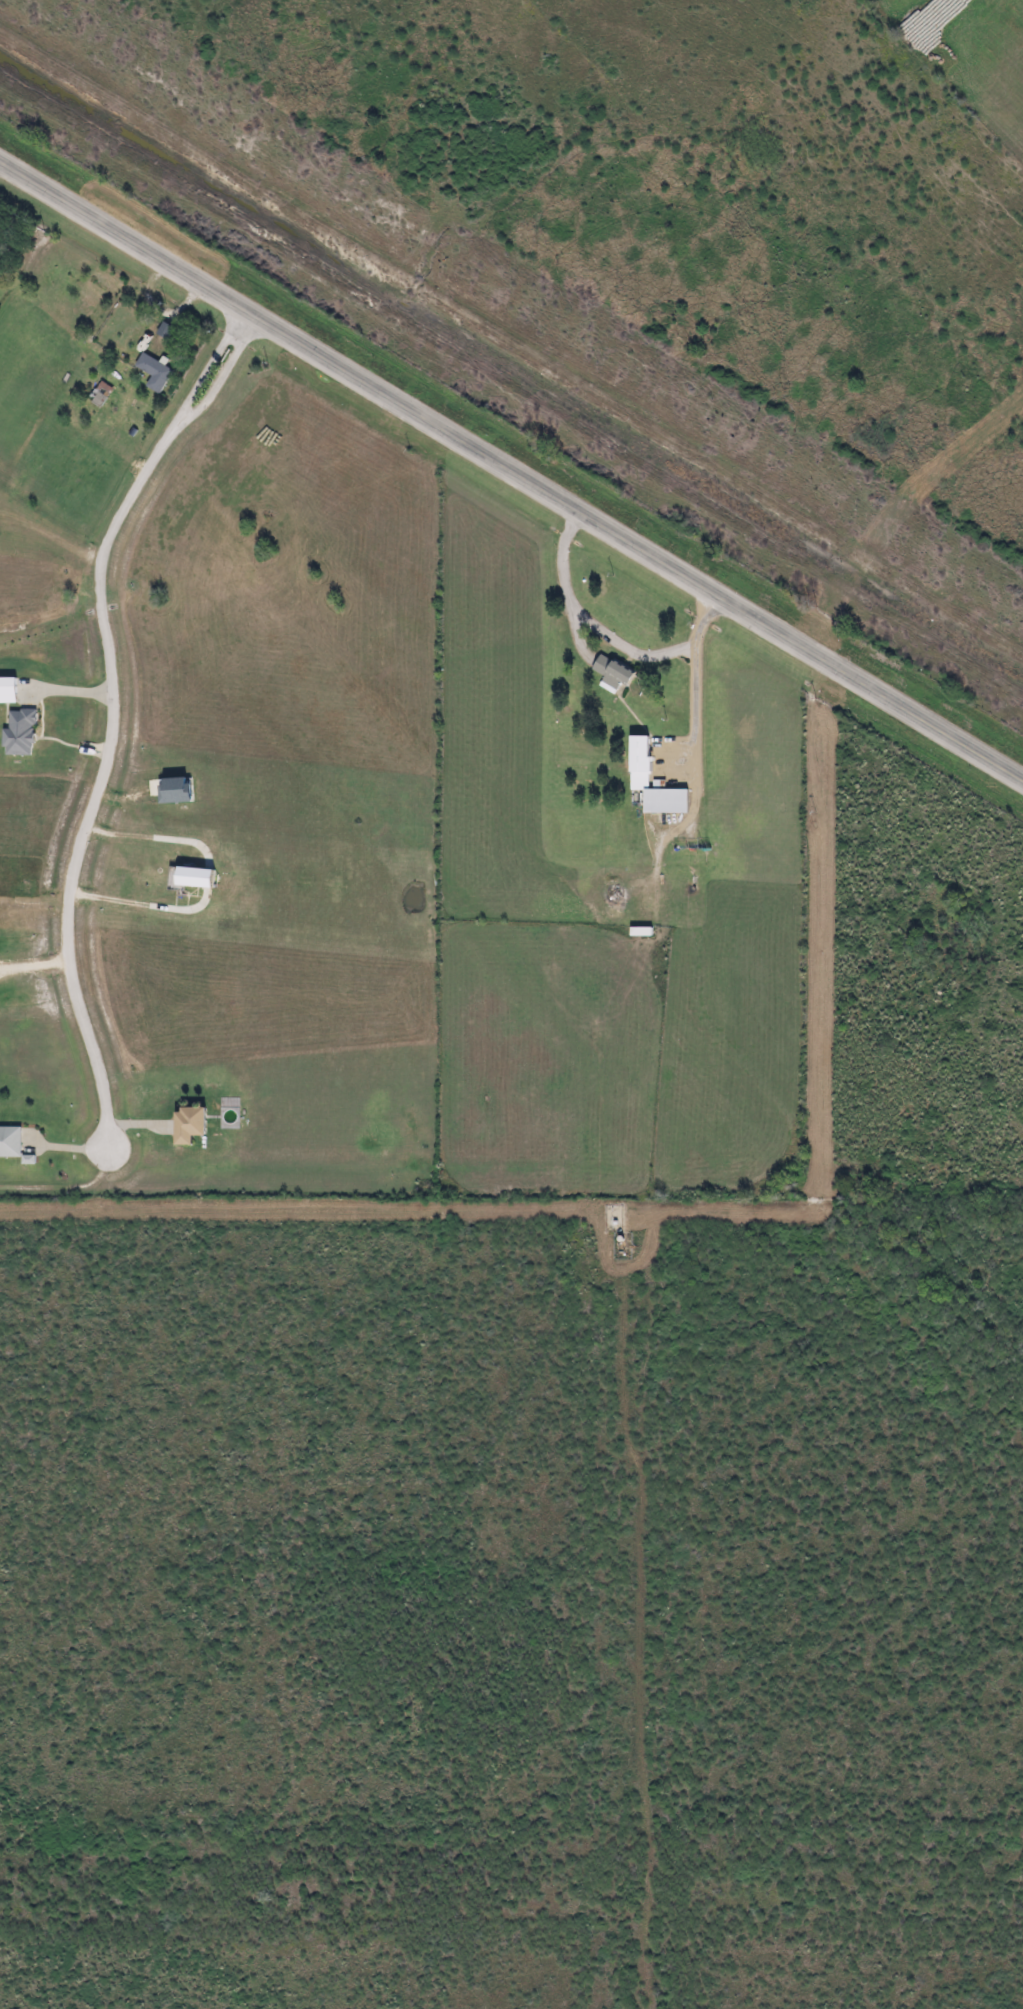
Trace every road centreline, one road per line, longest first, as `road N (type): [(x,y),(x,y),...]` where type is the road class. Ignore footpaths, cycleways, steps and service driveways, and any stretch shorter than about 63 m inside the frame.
road 1 (primary): [(0,158),(1022,781)]
road 2 (residential): [(107,1144),(100,1071),(66,964),(79,834),(108,746),(98,541),(252,312)]

